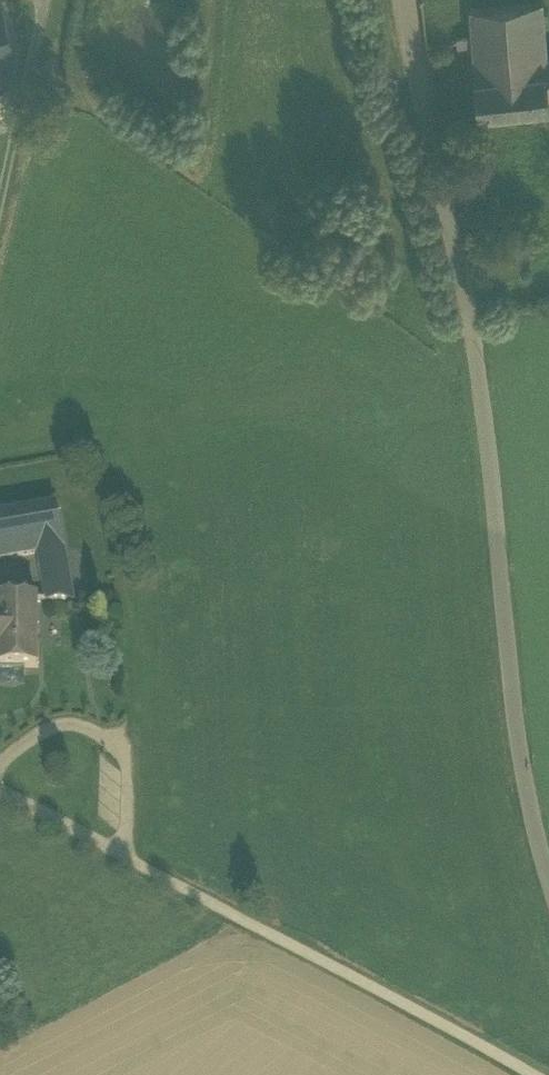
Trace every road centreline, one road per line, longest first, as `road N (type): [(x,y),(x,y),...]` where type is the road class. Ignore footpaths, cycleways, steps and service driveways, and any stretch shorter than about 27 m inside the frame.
road 1 (unclassified): [(410,0),(428,126),(481,368),(521,761),(548,853)]

